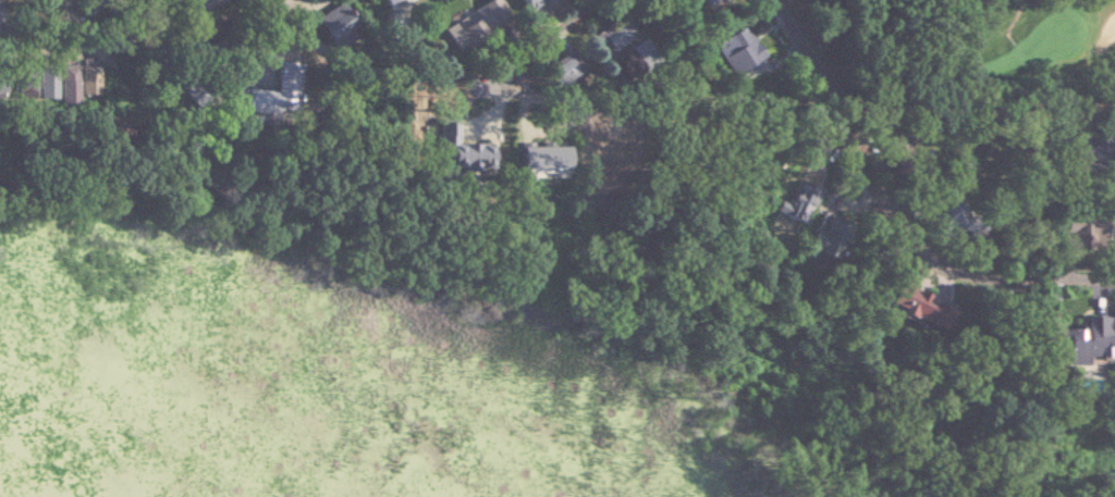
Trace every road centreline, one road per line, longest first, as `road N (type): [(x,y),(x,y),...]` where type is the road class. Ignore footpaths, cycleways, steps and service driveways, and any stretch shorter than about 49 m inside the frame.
road 1 (residential): [(469,82),(518,89),(824,92)]
road 2 (residential): [(768,0),(933,271)]
road 3 (residential): [(287,0),(261,72),(244,76),(223,66),(210,44),(286,0)]
road 4 (residential): [(933,271),(972,279),(1114,277)]
road 5 (residential): [(469,82),(596,0)]

